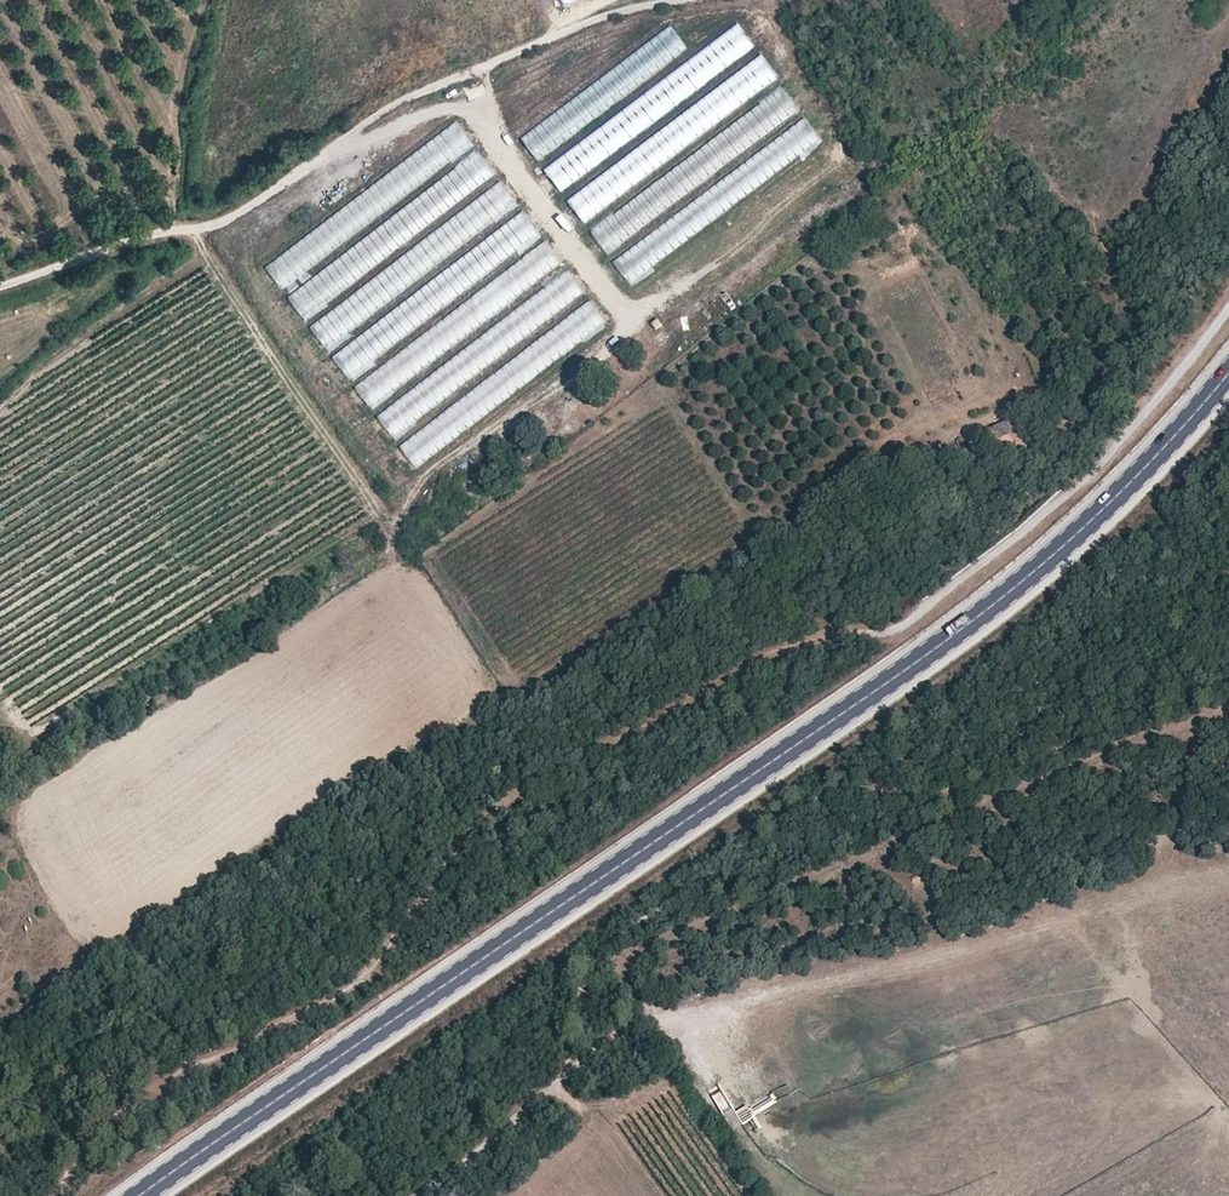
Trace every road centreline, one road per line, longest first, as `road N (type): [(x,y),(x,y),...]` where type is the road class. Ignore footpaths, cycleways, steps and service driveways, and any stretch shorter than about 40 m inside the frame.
road 1 (track): [(1228,313),(1104,465),(922,611),(891,632),(765,652),(717,672),(546,769),(455,853),(366,977),(151,1089),(114,1124),(62,1195)]
road 2 (primary): [(142,1195),(945,643),(1060,551),(1228,371)]
road 3 (track): [(0,287),(211,227),(383,111),(591,26),(694,0)]

